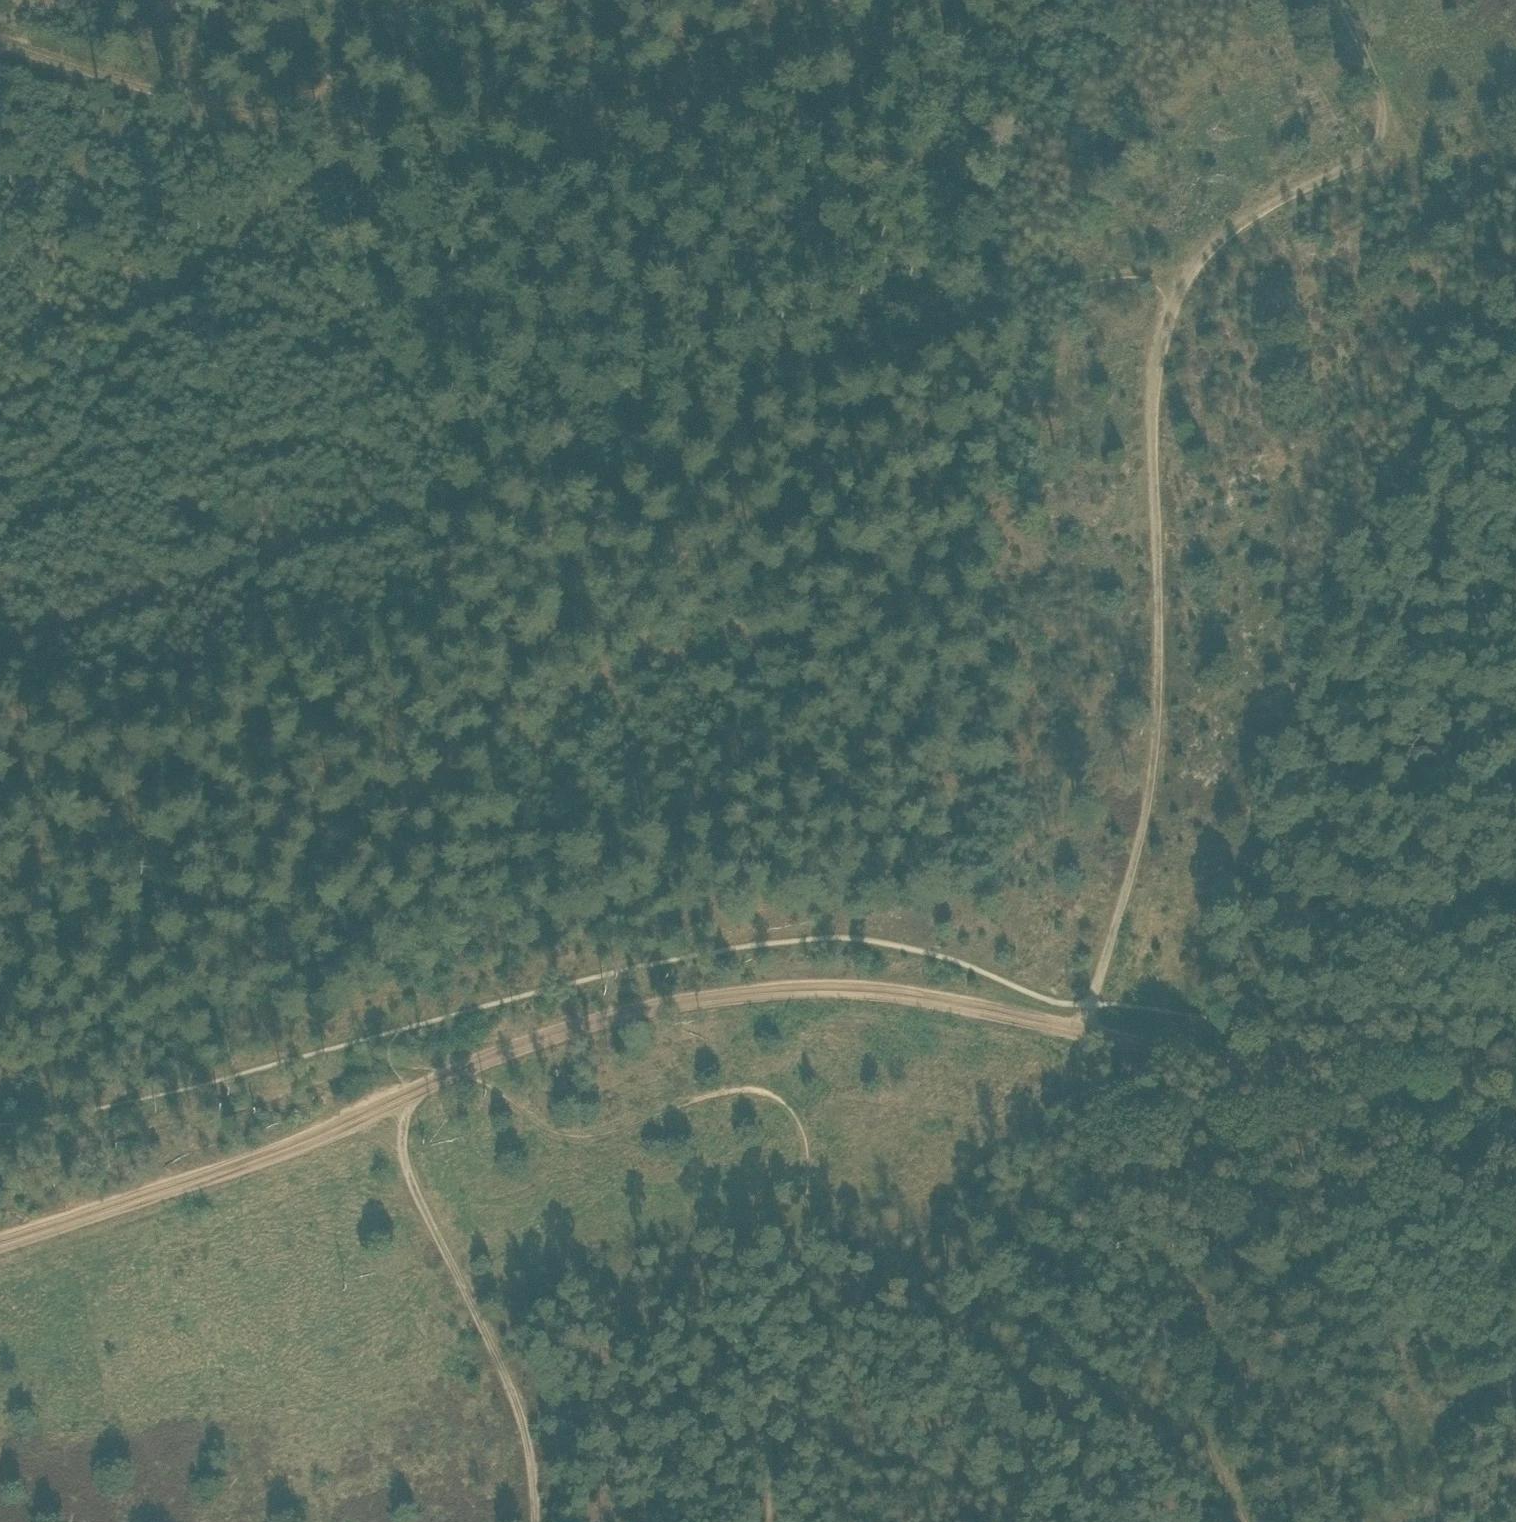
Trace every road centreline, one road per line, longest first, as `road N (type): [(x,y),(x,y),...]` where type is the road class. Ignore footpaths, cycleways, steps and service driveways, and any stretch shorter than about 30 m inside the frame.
road 1 (track): [(938,0),(779,82),(531,128),(367,128),(213,106),(0,42)]
road 2 (track): [(461,1070),(558,1135),(589,1135),(698,1096),(751,1094),(782,1103),(797,1133),(803,1204),(770,1459),(770,1521)]
road 3 (track): [(386,1107),(511,1045),(727,989),(788,984),(1089,1035)]
road 4 (track): [(1173,285),(1146,431),(1153,775),(1095,1003)]
road 5 (track): [(534,1521),(530,1458),(513,1396),(399,1162),(386,1107)]
road 6 (track): [(1089,1035),(1228,1059),(1337,1065),(1515,1045)]
road 7 (track): [(1113,1197),(1156,1201),(1231,1241),(1515,1280)]
road 8 (track): [(386,1107),(0,1241)]
road 9 (track): [(1342,0),(1388,114),(1363,167),(1269,203),(1173,285)]
road 10 (track): [(1113,1197),(1244,1521)]
road 11 (track): [(1089,1035),(1095,1126),(1113,1197)]

